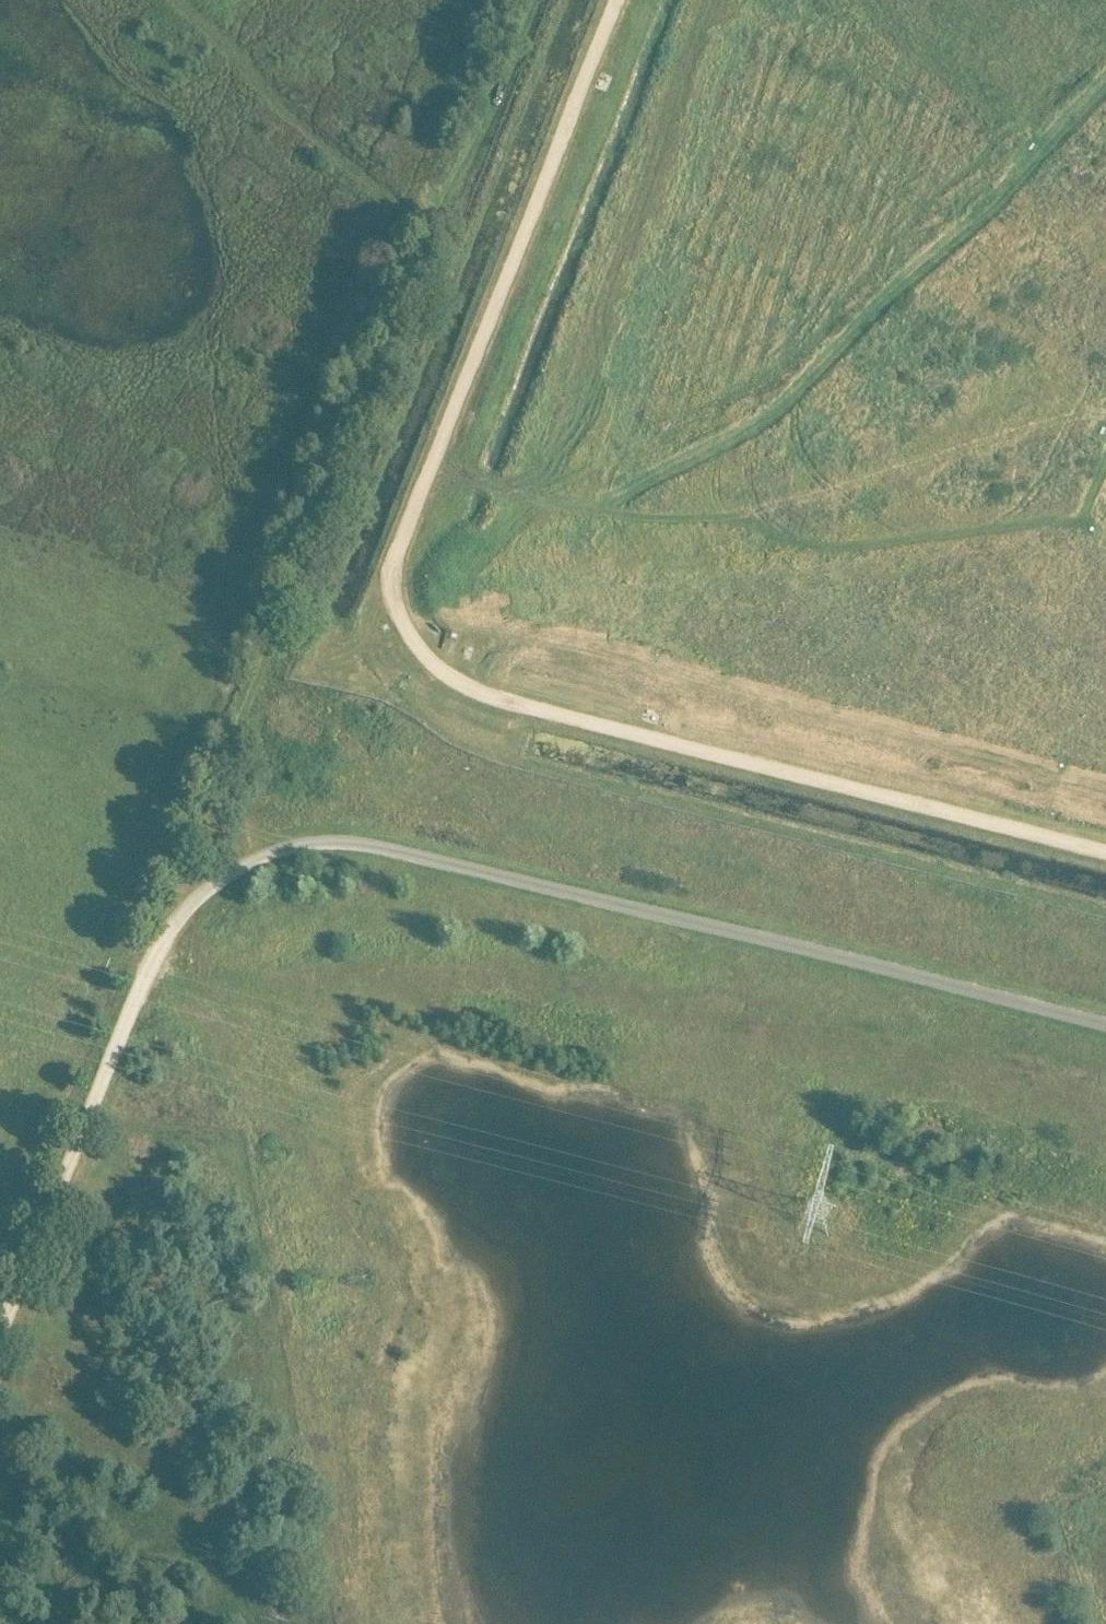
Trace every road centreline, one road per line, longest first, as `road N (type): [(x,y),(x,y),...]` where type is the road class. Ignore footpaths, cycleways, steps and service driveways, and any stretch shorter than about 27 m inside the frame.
road 1 (unclassified): [(0,1336),(150,963),(184,909),(267,855),(322,841),(378,847),(1105,1023)]
road 2 (track): [(624,0),(397,574),(398,623),(456,686),(694,756),(1105,858)]
road 3 (track): [(150,963),(443,208)]
road 4 (track): [(443,208),(522,0)]

